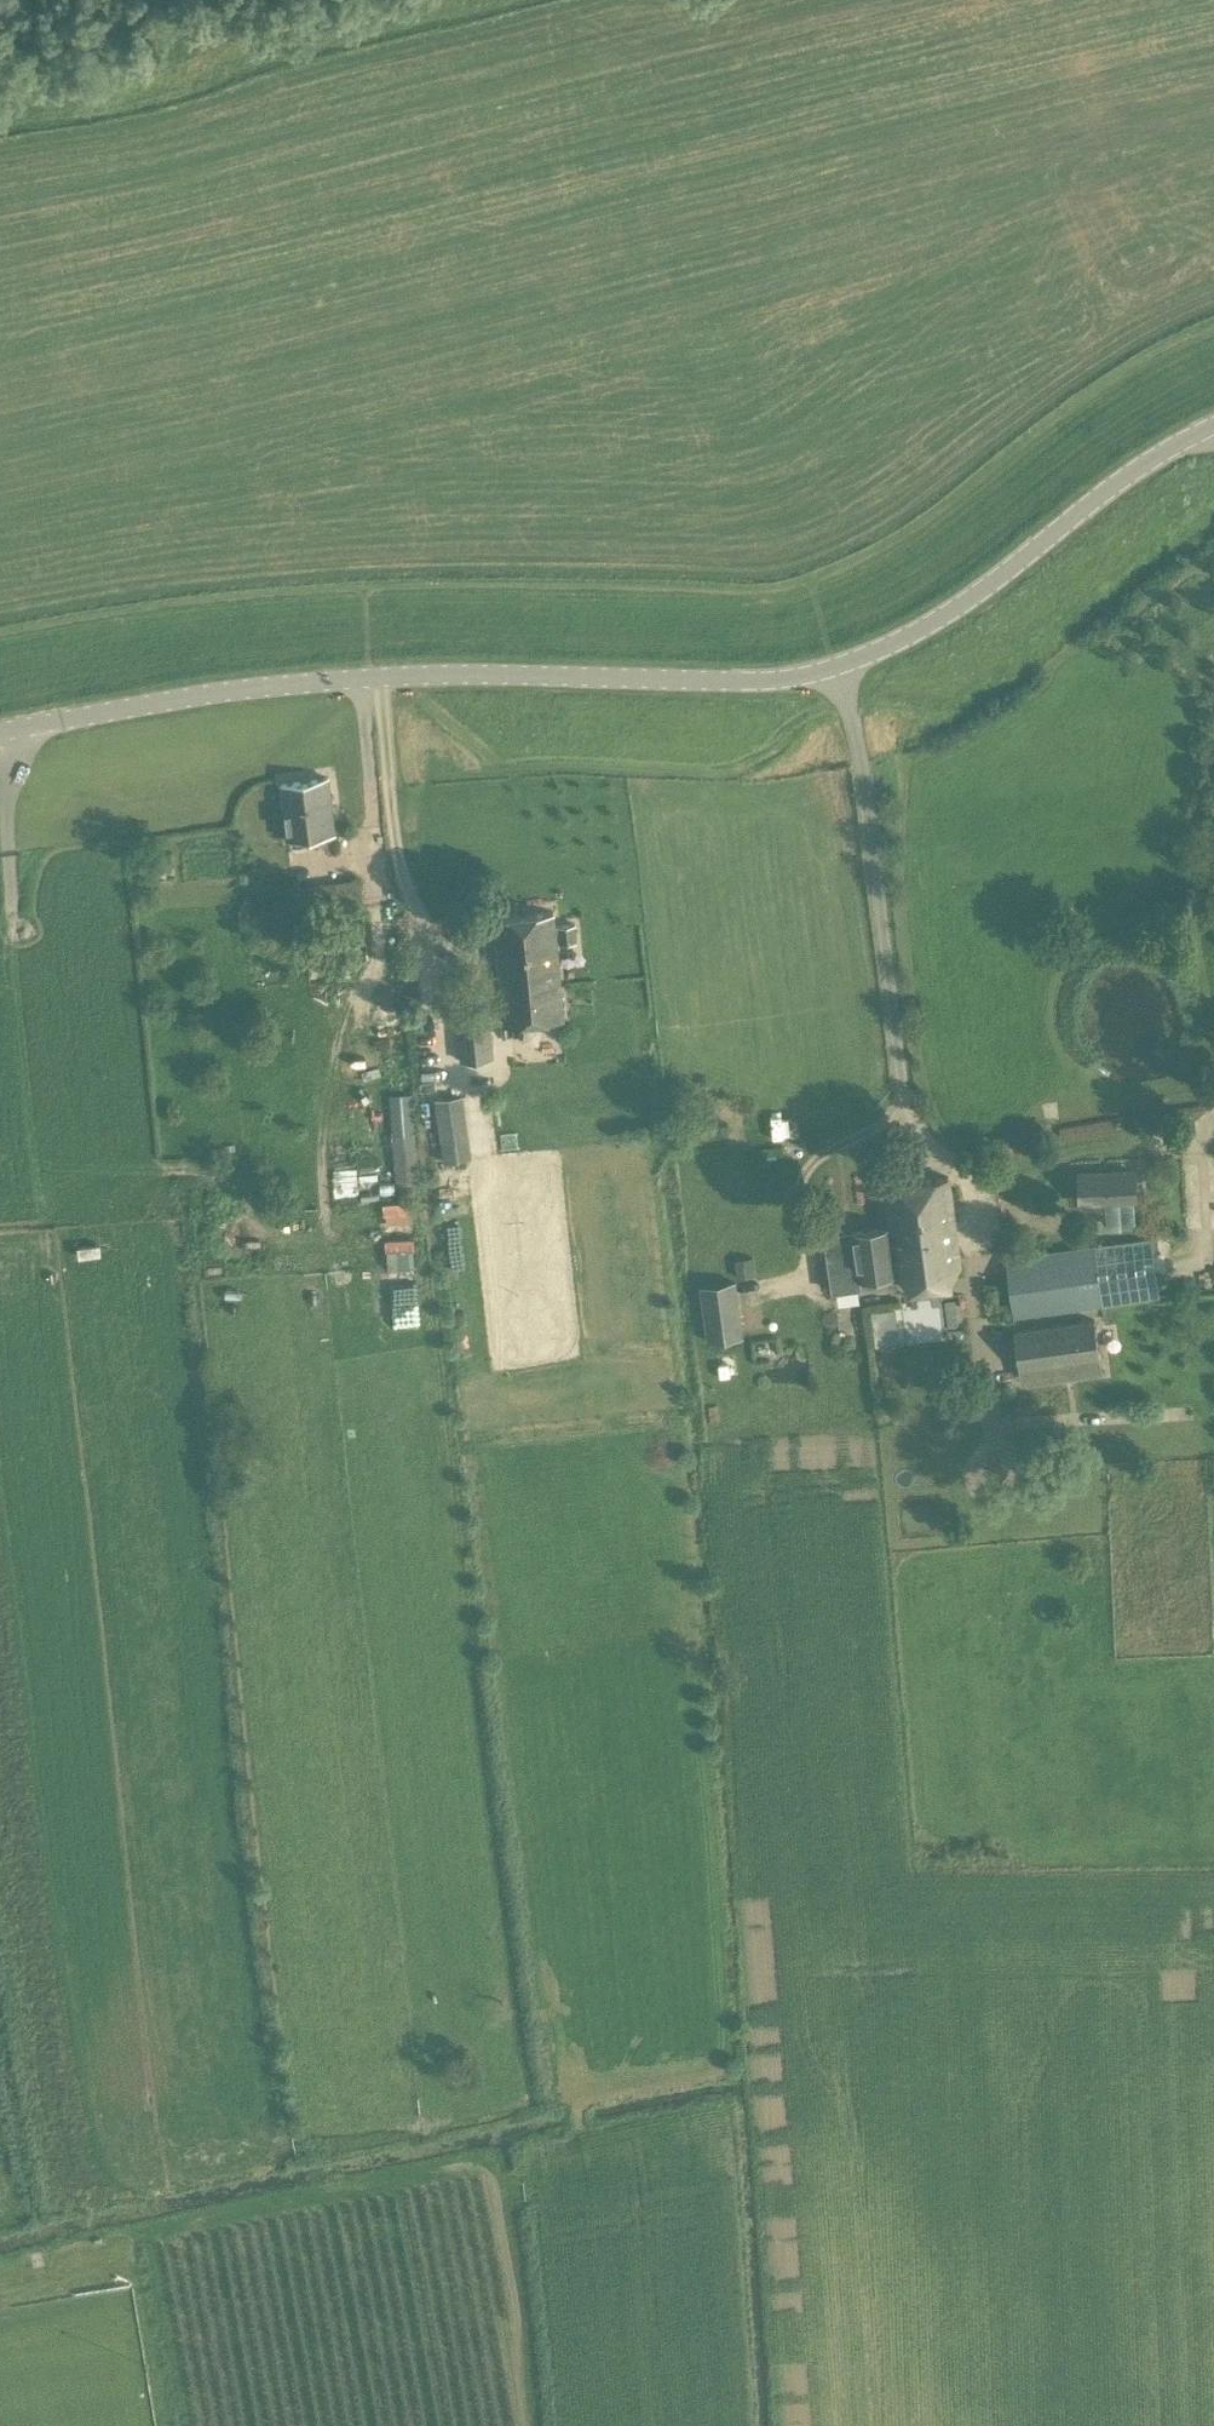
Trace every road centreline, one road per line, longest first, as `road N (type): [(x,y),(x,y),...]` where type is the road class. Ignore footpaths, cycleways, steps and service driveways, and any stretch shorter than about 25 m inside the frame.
road 1 (unclassified): [(0,733),(368,683),(735,678),(836,664),(889,643),(1006,572),(1160,453),(1213,427)]

